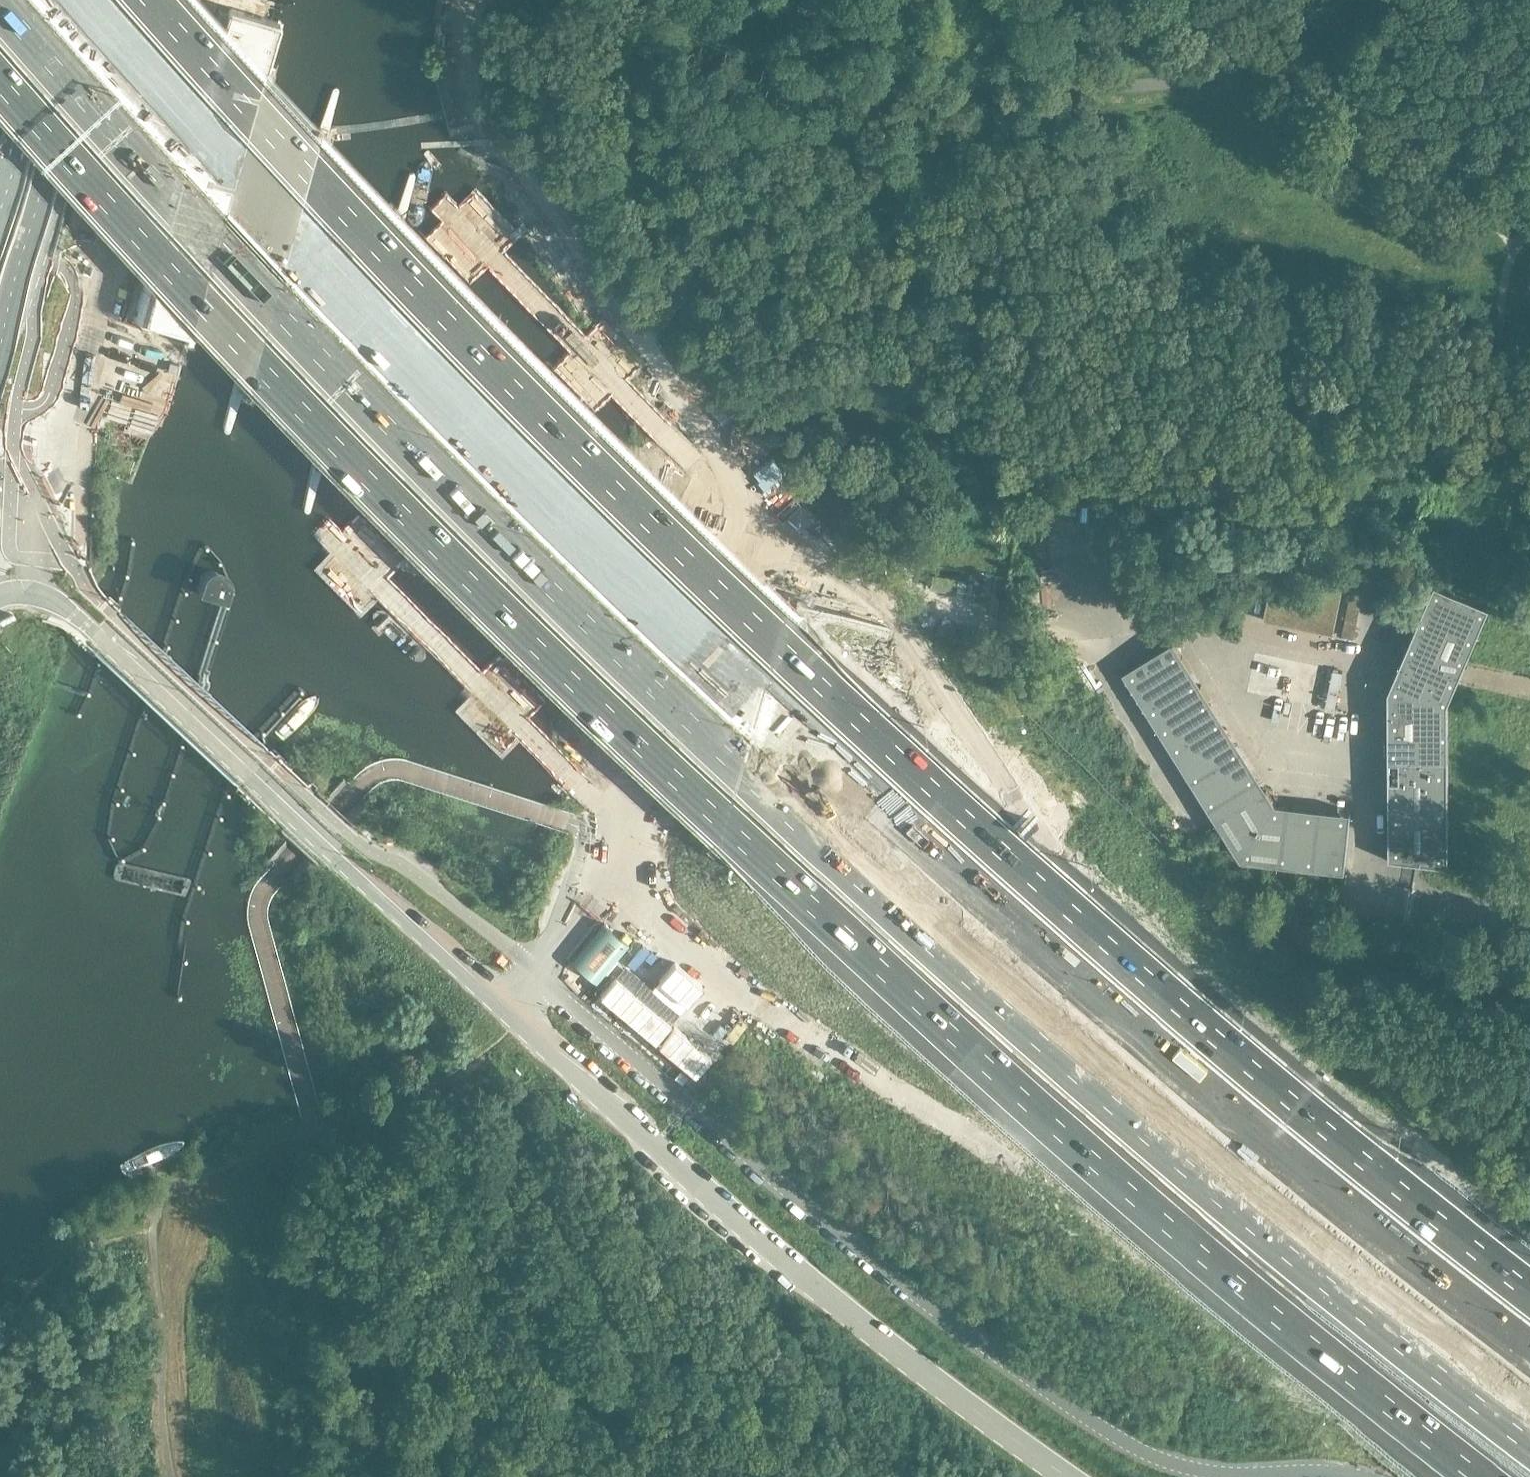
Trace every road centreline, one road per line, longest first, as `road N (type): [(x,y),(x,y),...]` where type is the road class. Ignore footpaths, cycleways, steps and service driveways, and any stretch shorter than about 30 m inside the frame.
road 1 (motorway): [(0,33),(597,664),(750,813),(1156,1173),(1529,1454)]
road 2 (motorway): [(1529,1327),(1078,954),(629,543),(235,139),(115,0)]
road 3 (unclassified): [(539,974),(795,1193),(1119,1438),(1221,1472),(1307,1469),(1371,1476)]
road 4 (primary): [(516,1025),(782,1259),(1066,1476)]
road 5 (primary): [(0,597),(39,597),(74,614),(516,1025)]
road 6 (unclassified): [(663,424),(590,235),(532,0)]
road 7 (unclassified): [(539,974),(624,726),(663,580)]
road 8 (primary): [(0,355),(66,152),(102,0)]
road 9 (tertiary): [(1529,208),(1276,0)]
road 10 (primary): [(55,0),(0,198)]
road 11 (unclassified): [(663,424),(663,580)]

